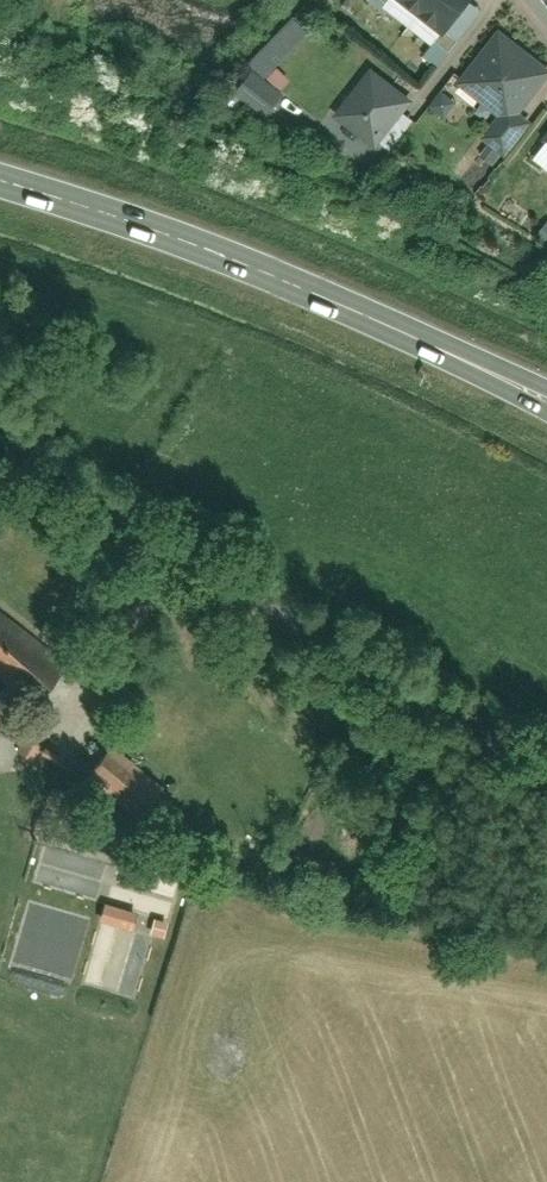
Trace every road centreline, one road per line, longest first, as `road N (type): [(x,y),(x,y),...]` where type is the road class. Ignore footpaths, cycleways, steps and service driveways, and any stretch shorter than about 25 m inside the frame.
road 1 (residential): [(0,462),(546,775)]
road 2 (primary): [(0,183),(226,260),(546,407)]

